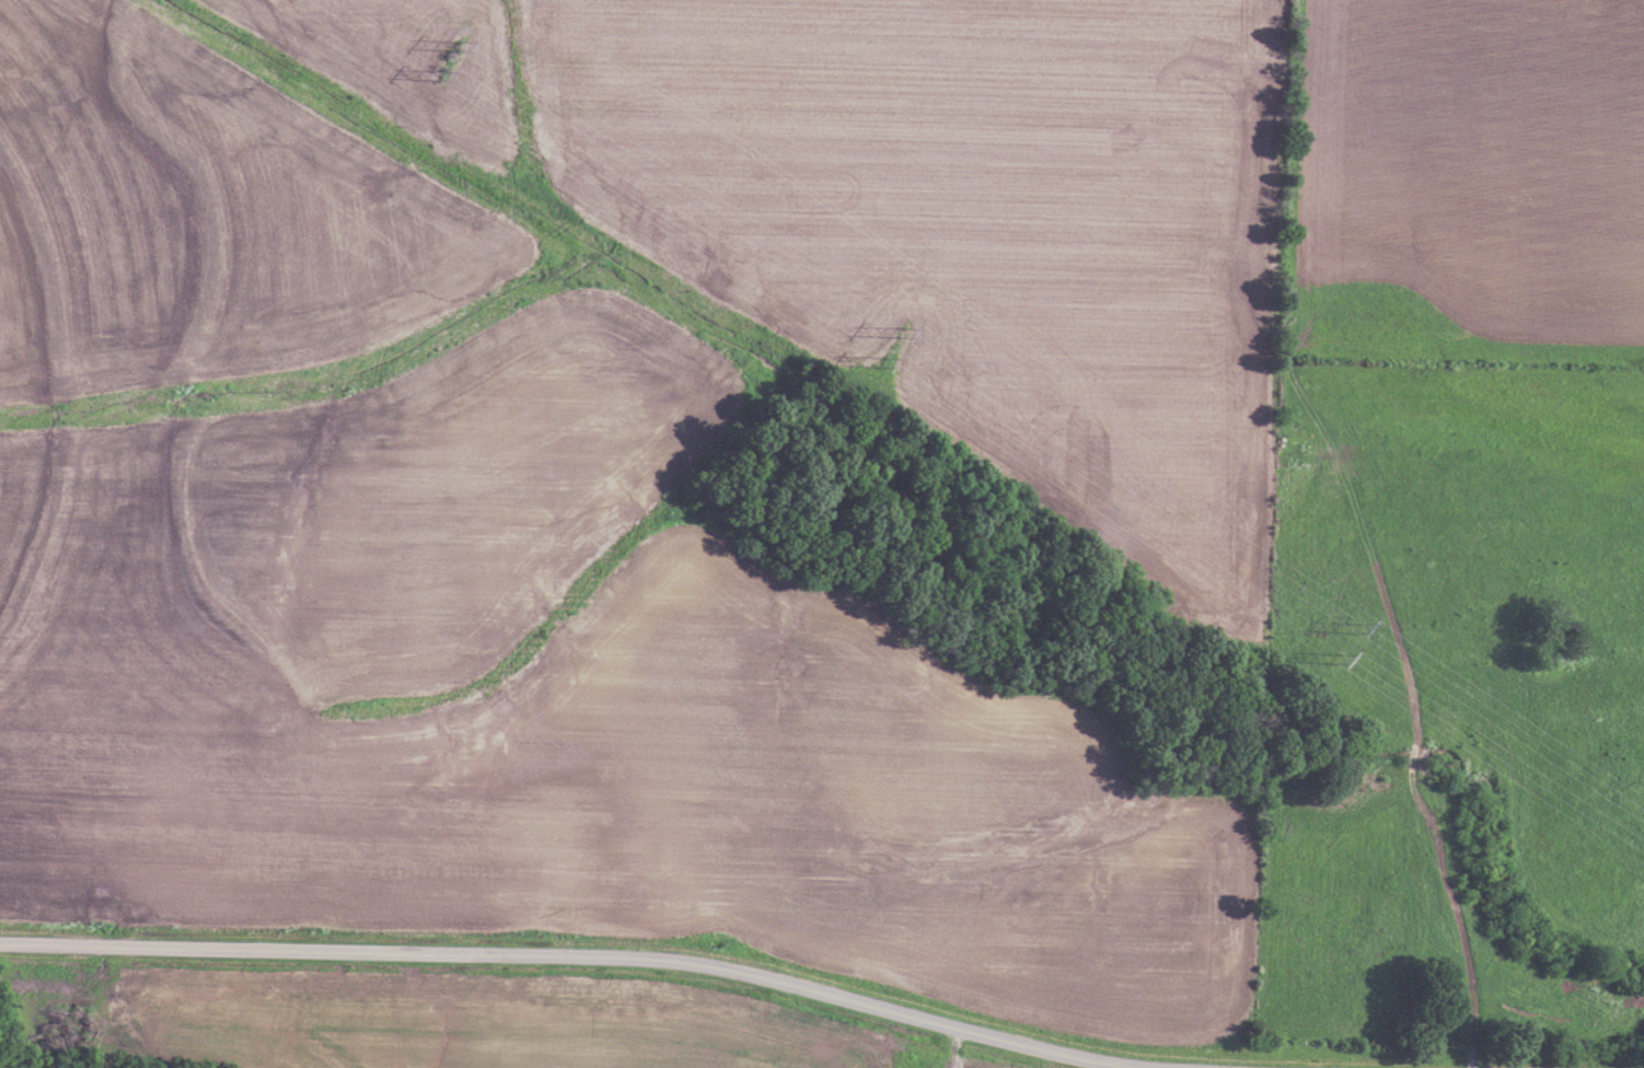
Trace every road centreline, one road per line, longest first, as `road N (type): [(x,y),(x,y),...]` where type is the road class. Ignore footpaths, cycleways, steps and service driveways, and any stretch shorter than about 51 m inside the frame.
road 1 (tertiary): [(0,943),(686,962),(1126,1067)]

